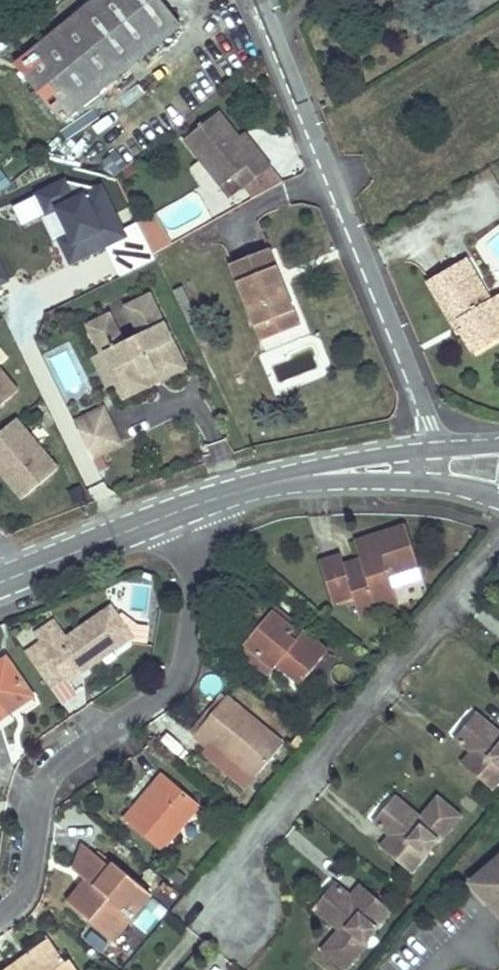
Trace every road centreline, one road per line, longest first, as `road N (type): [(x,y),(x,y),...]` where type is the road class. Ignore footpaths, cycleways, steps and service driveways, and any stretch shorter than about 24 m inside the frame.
road 1 (residential): [(429,464),(428,423),(257,0)]
road 2 (residential): [(0,918),(29,882),(38,806),(55,772),(167,687),(187,660),(200,572),(181,510)]
road 3 (residential): [(498,550),(251,840),(249,919)]
road 4 (residential): [(181,510),(339,473),(429,464)]
road 5 (residential): [(0,584),(181,510)]

